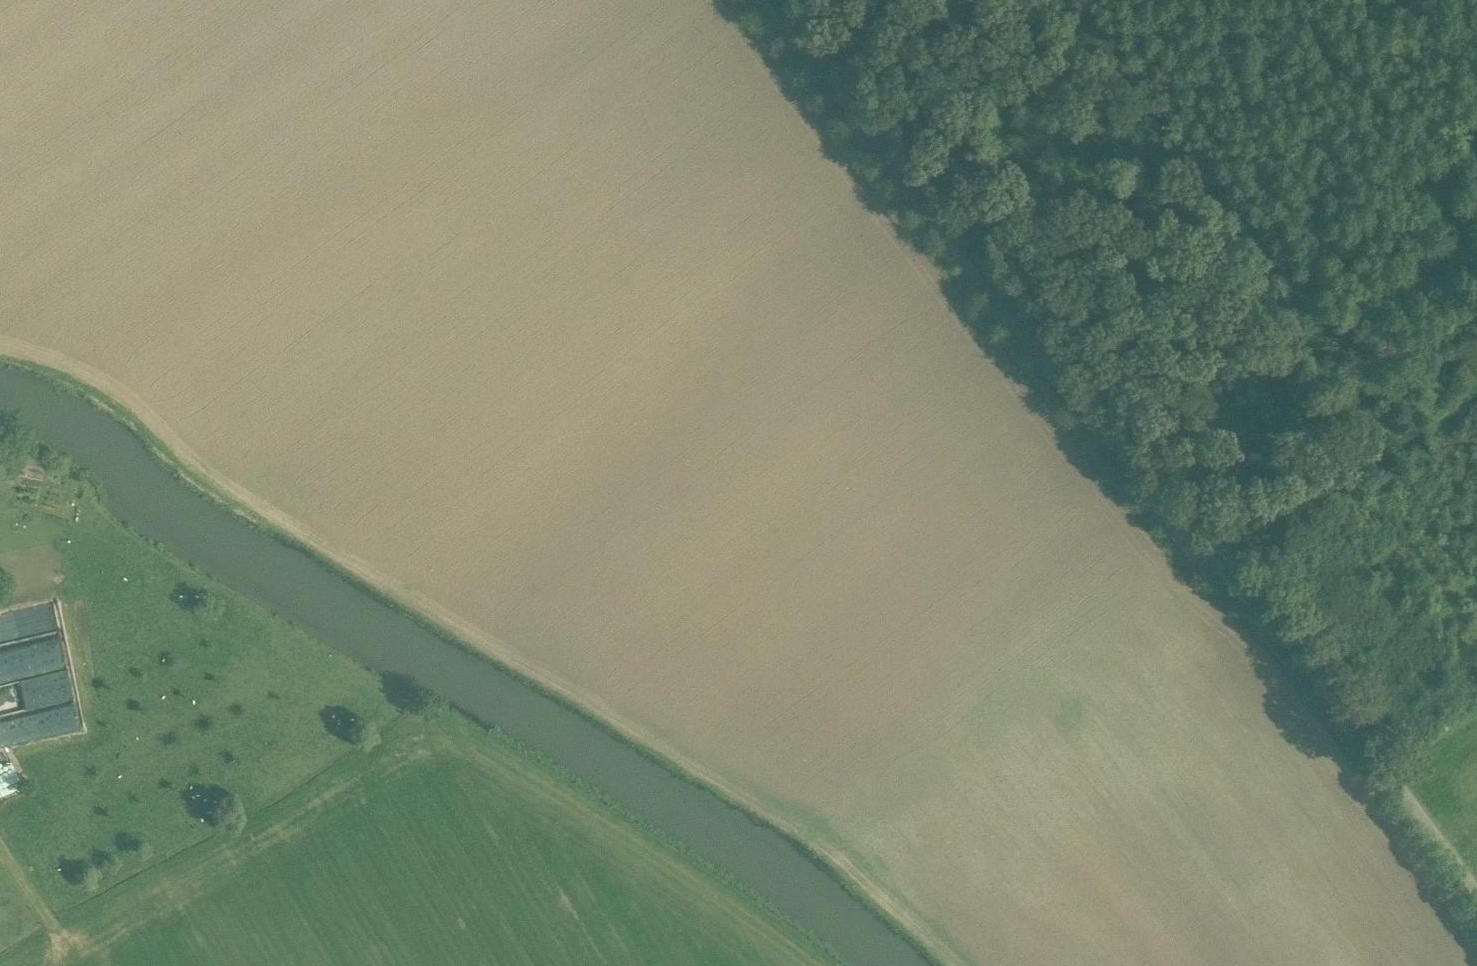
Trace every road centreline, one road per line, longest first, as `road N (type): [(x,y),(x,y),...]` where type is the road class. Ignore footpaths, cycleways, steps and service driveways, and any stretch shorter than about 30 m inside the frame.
road 1 (unclassified): [(1476,894),(1269,624),(1169,527),(759,0)]
road 2 (track): [(1210,566),(1476,404)]
road 3 (track): [(0,844),(67,947)]

